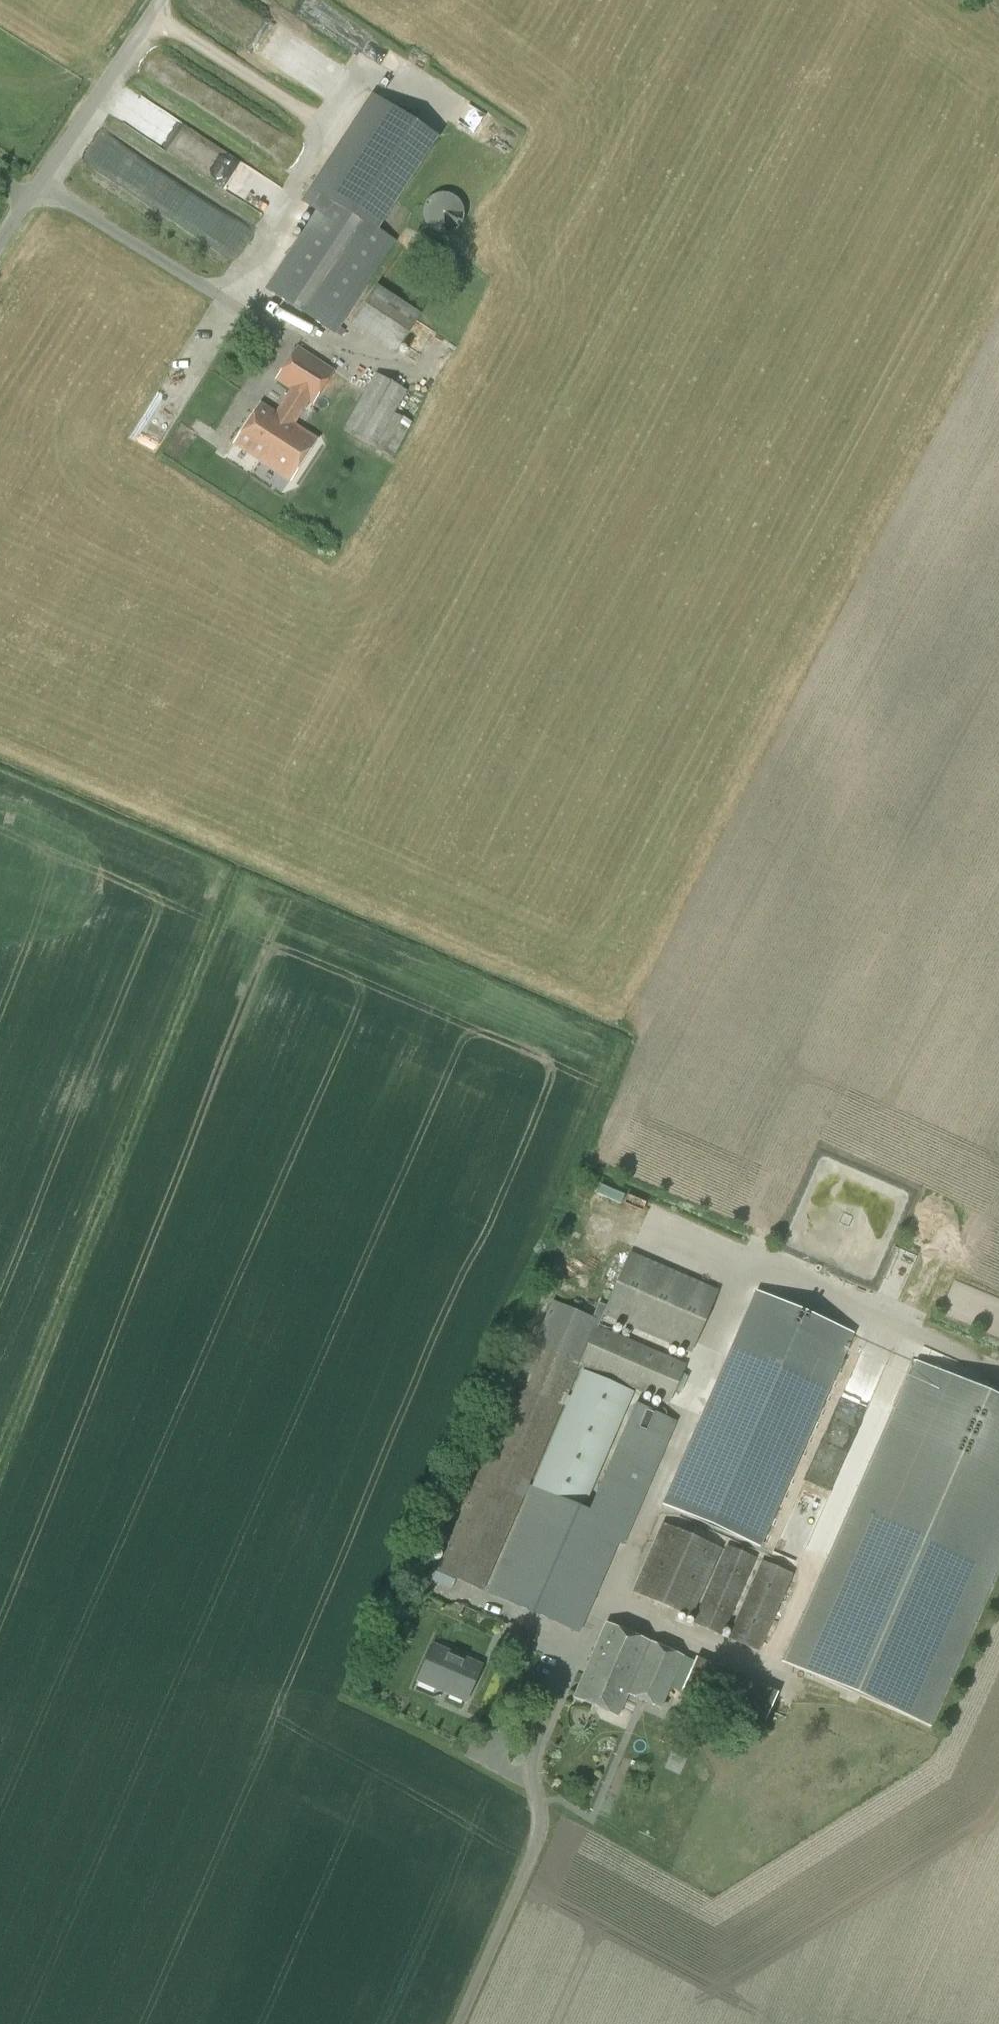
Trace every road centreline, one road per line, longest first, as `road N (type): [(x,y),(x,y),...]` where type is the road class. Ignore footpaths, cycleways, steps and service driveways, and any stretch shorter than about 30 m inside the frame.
road 1 (unclassified): [(0,244),(167,0)]

